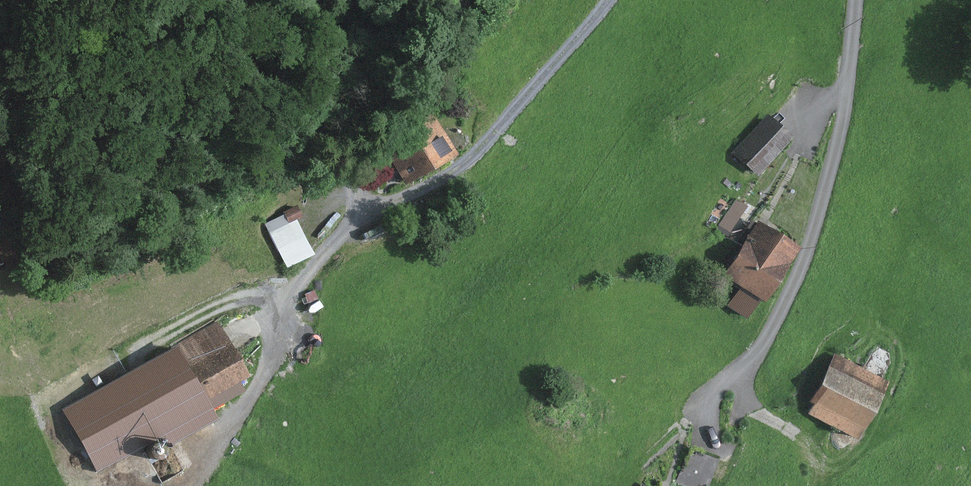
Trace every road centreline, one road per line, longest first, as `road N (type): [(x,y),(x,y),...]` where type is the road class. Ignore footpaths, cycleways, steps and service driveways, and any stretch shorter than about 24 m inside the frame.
road 1 (track): [(610,0),(463,166),(370,206),(310,276),(295,324)]
road 2 (track): [(703,419),(785,324),(826,236),(859,0)]
road 3 (track): [(370,206),(352,188),(358,158),(419,106),(444,70),(462,0)]
road 4 (track): [(193,485),(252,419),(295,324)]

